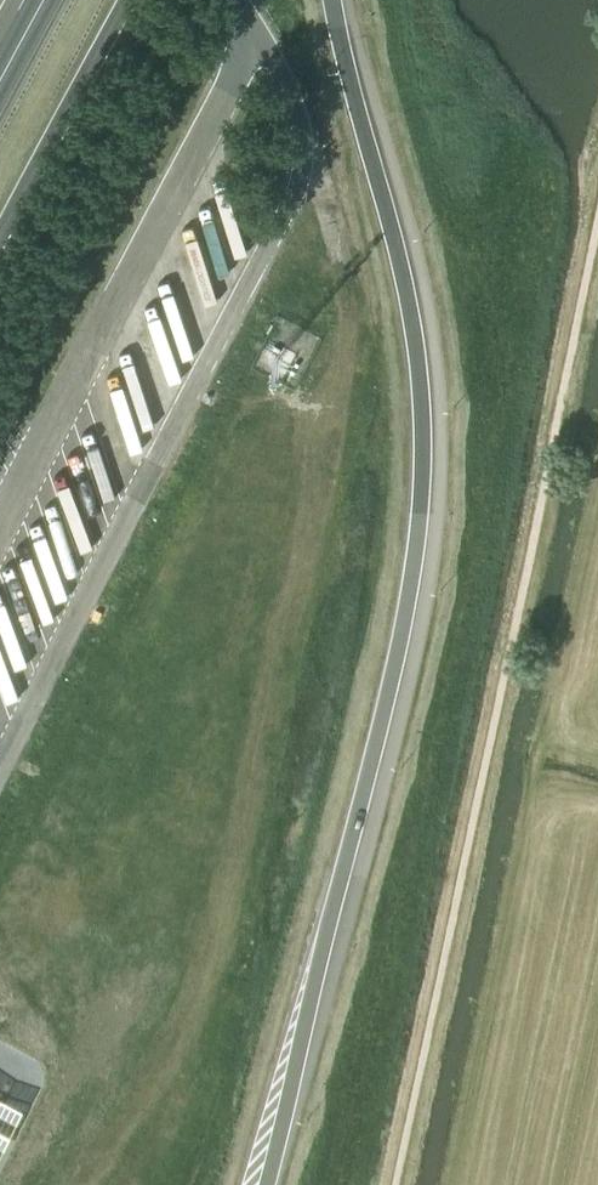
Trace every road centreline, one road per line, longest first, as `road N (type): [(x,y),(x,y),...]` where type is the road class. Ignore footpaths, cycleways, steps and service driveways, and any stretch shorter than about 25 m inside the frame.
road 1 (motorway): [(258,1184),(401,628),(422,439),(410,314),(333,0)]

